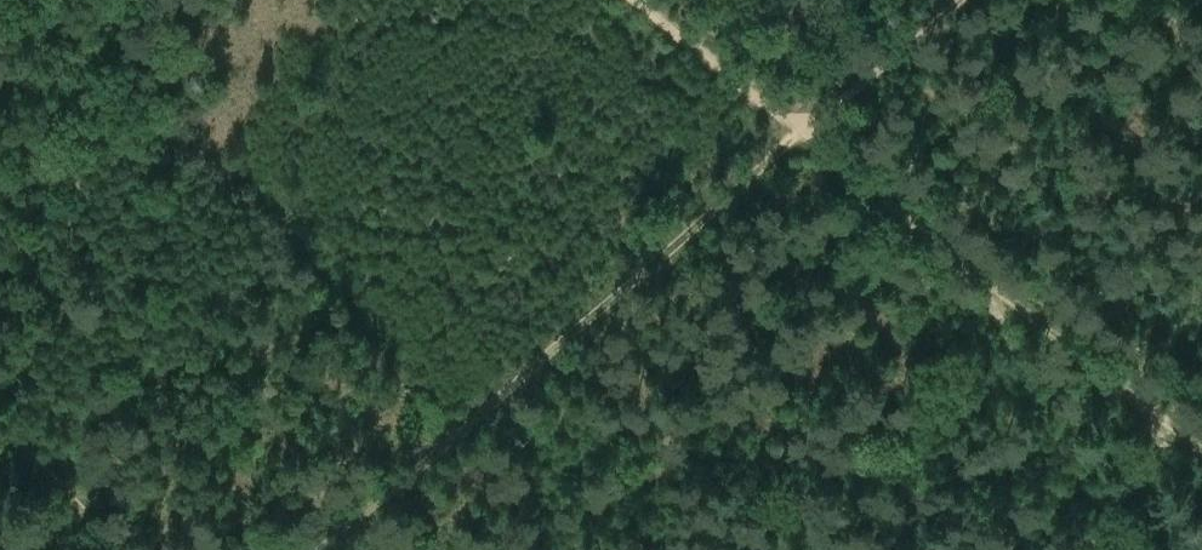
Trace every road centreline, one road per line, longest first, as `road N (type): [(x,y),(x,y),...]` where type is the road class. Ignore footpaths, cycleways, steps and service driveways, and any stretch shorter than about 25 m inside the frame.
road 1 (track): [(317,549),(801,133)]
road 2 (track): [(801,133),(1201,450)]
road 3 (track): [(801,133),(632,0)]
road 4 (track): [(955,0),(801,133)]
road 5 (track): [(121,549),(0,419)]

